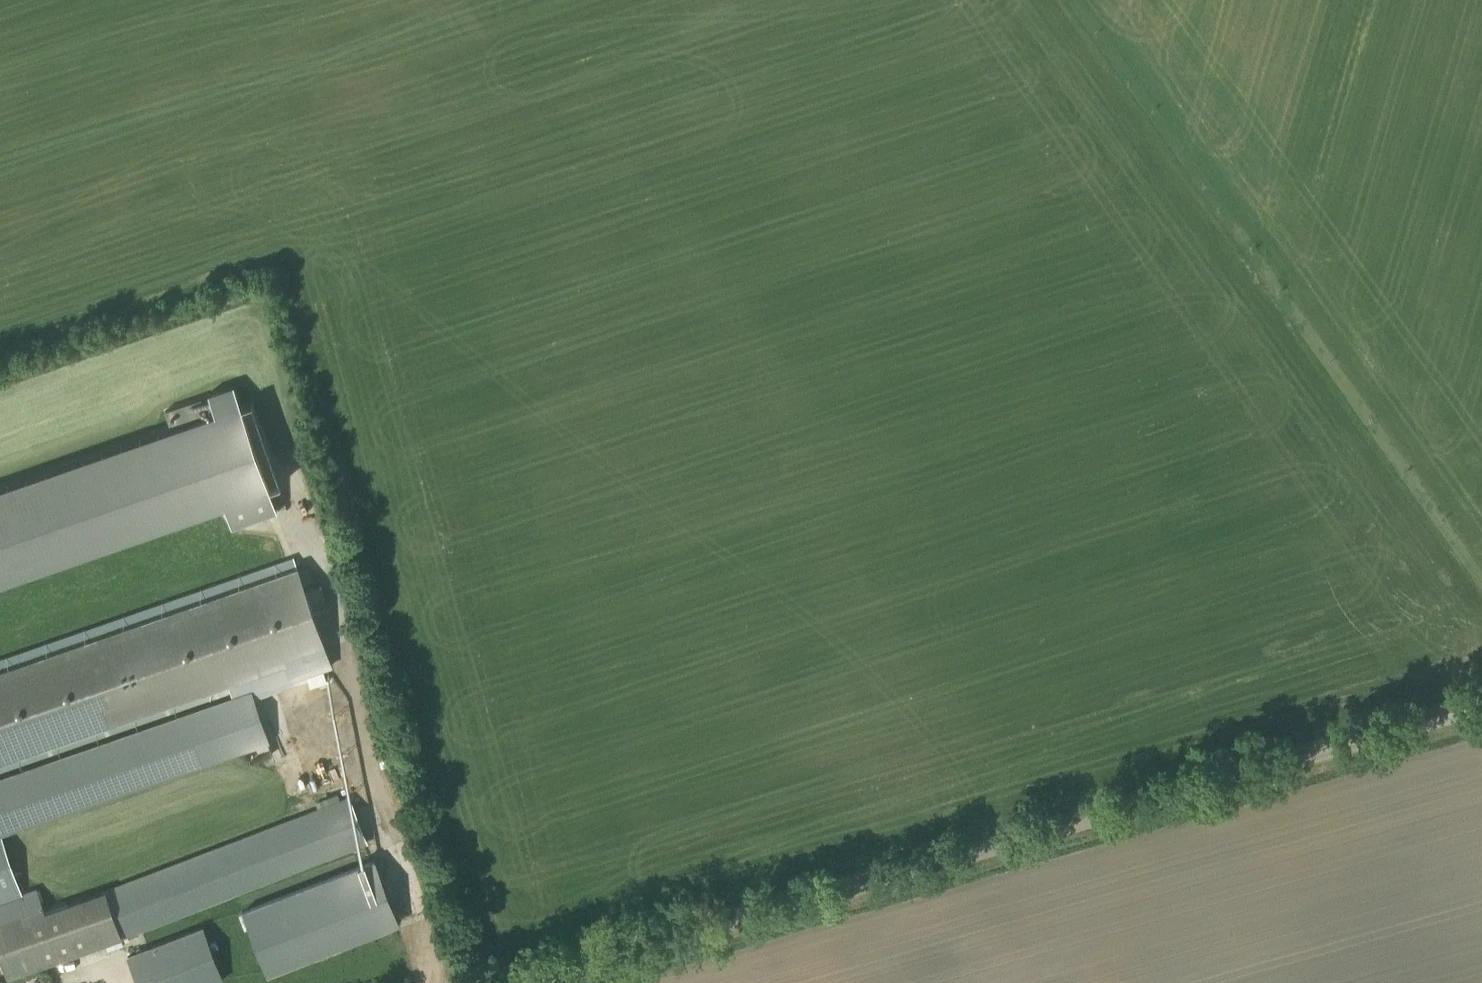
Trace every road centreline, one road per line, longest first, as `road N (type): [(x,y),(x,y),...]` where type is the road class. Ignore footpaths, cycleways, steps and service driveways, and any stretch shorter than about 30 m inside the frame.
road 1 (unclassified): [(533,982),(1481,710)]

